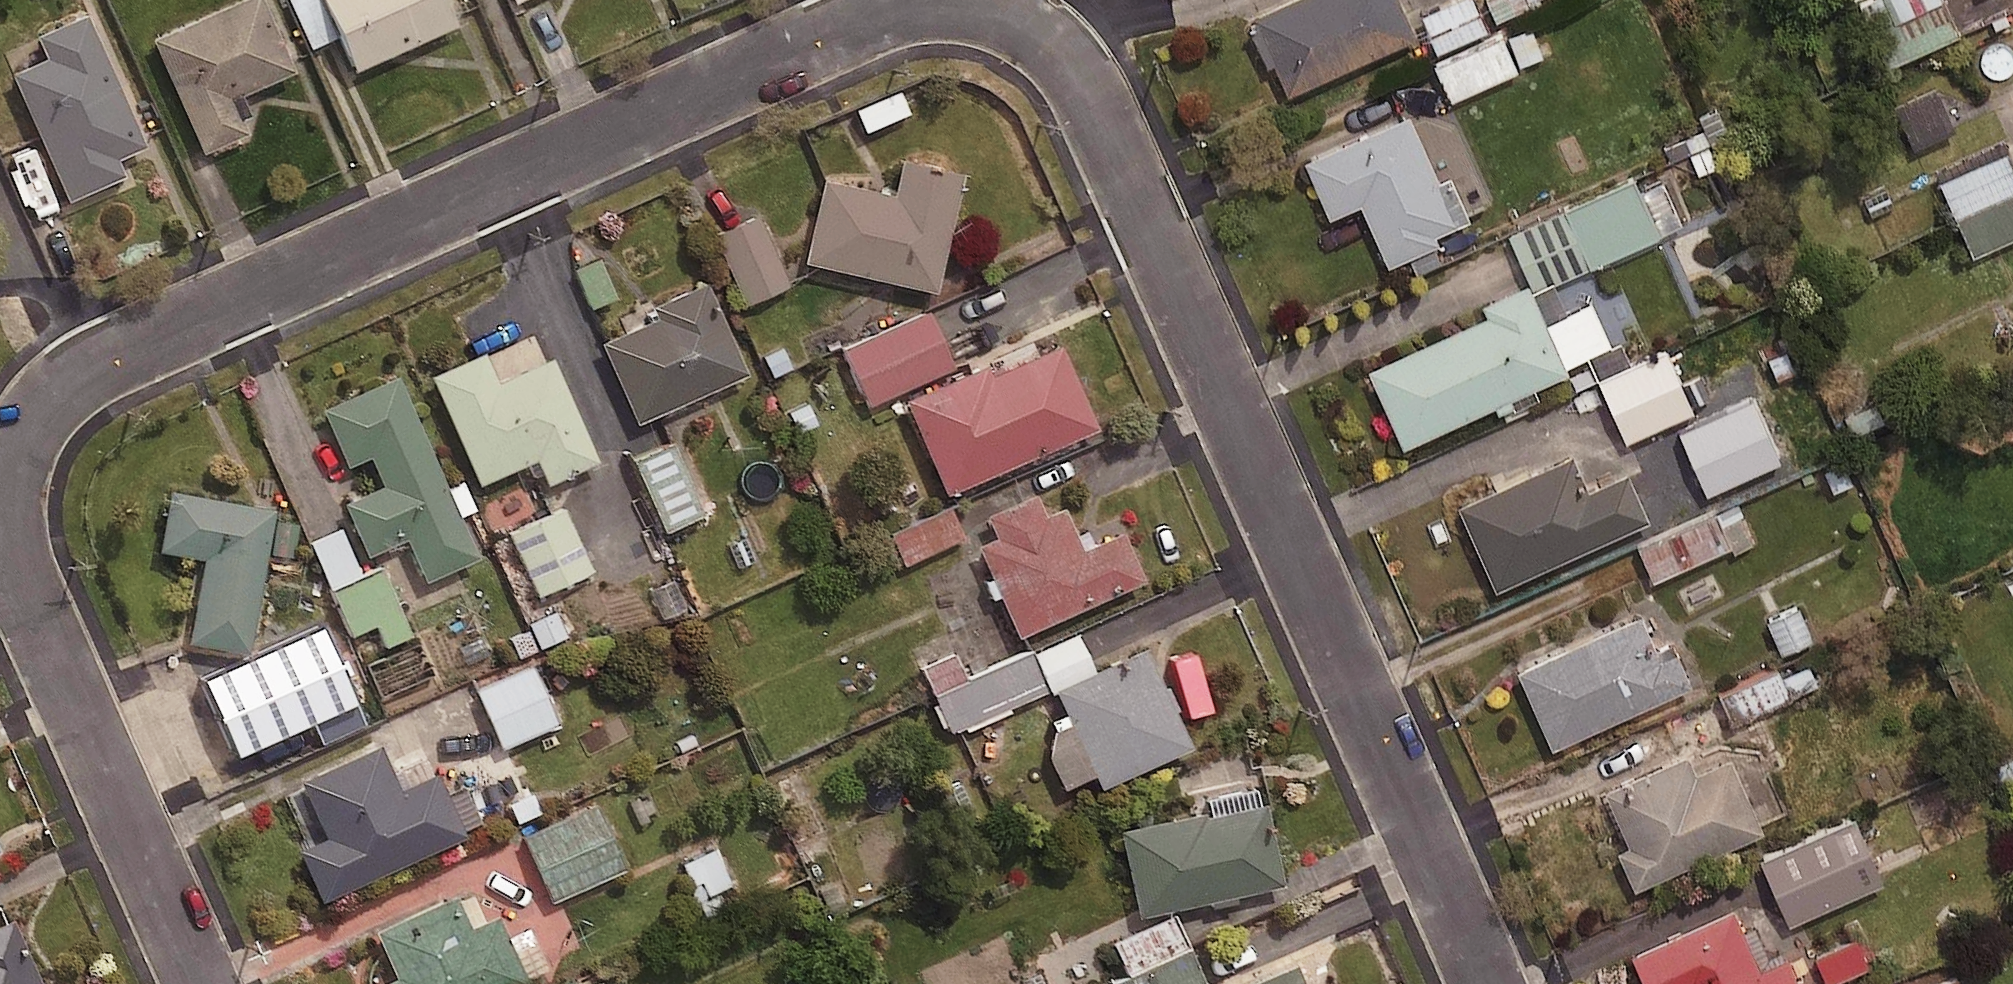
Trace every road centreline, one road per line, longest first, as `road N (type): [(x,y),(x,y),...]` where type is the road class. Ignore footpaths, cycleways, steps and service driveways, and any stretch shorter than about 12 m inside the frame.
road 1 (residential): [(204,983),(18,569),(10,458),(83,372),(886,10),(973,4),(1070,48),(1490,983)]

